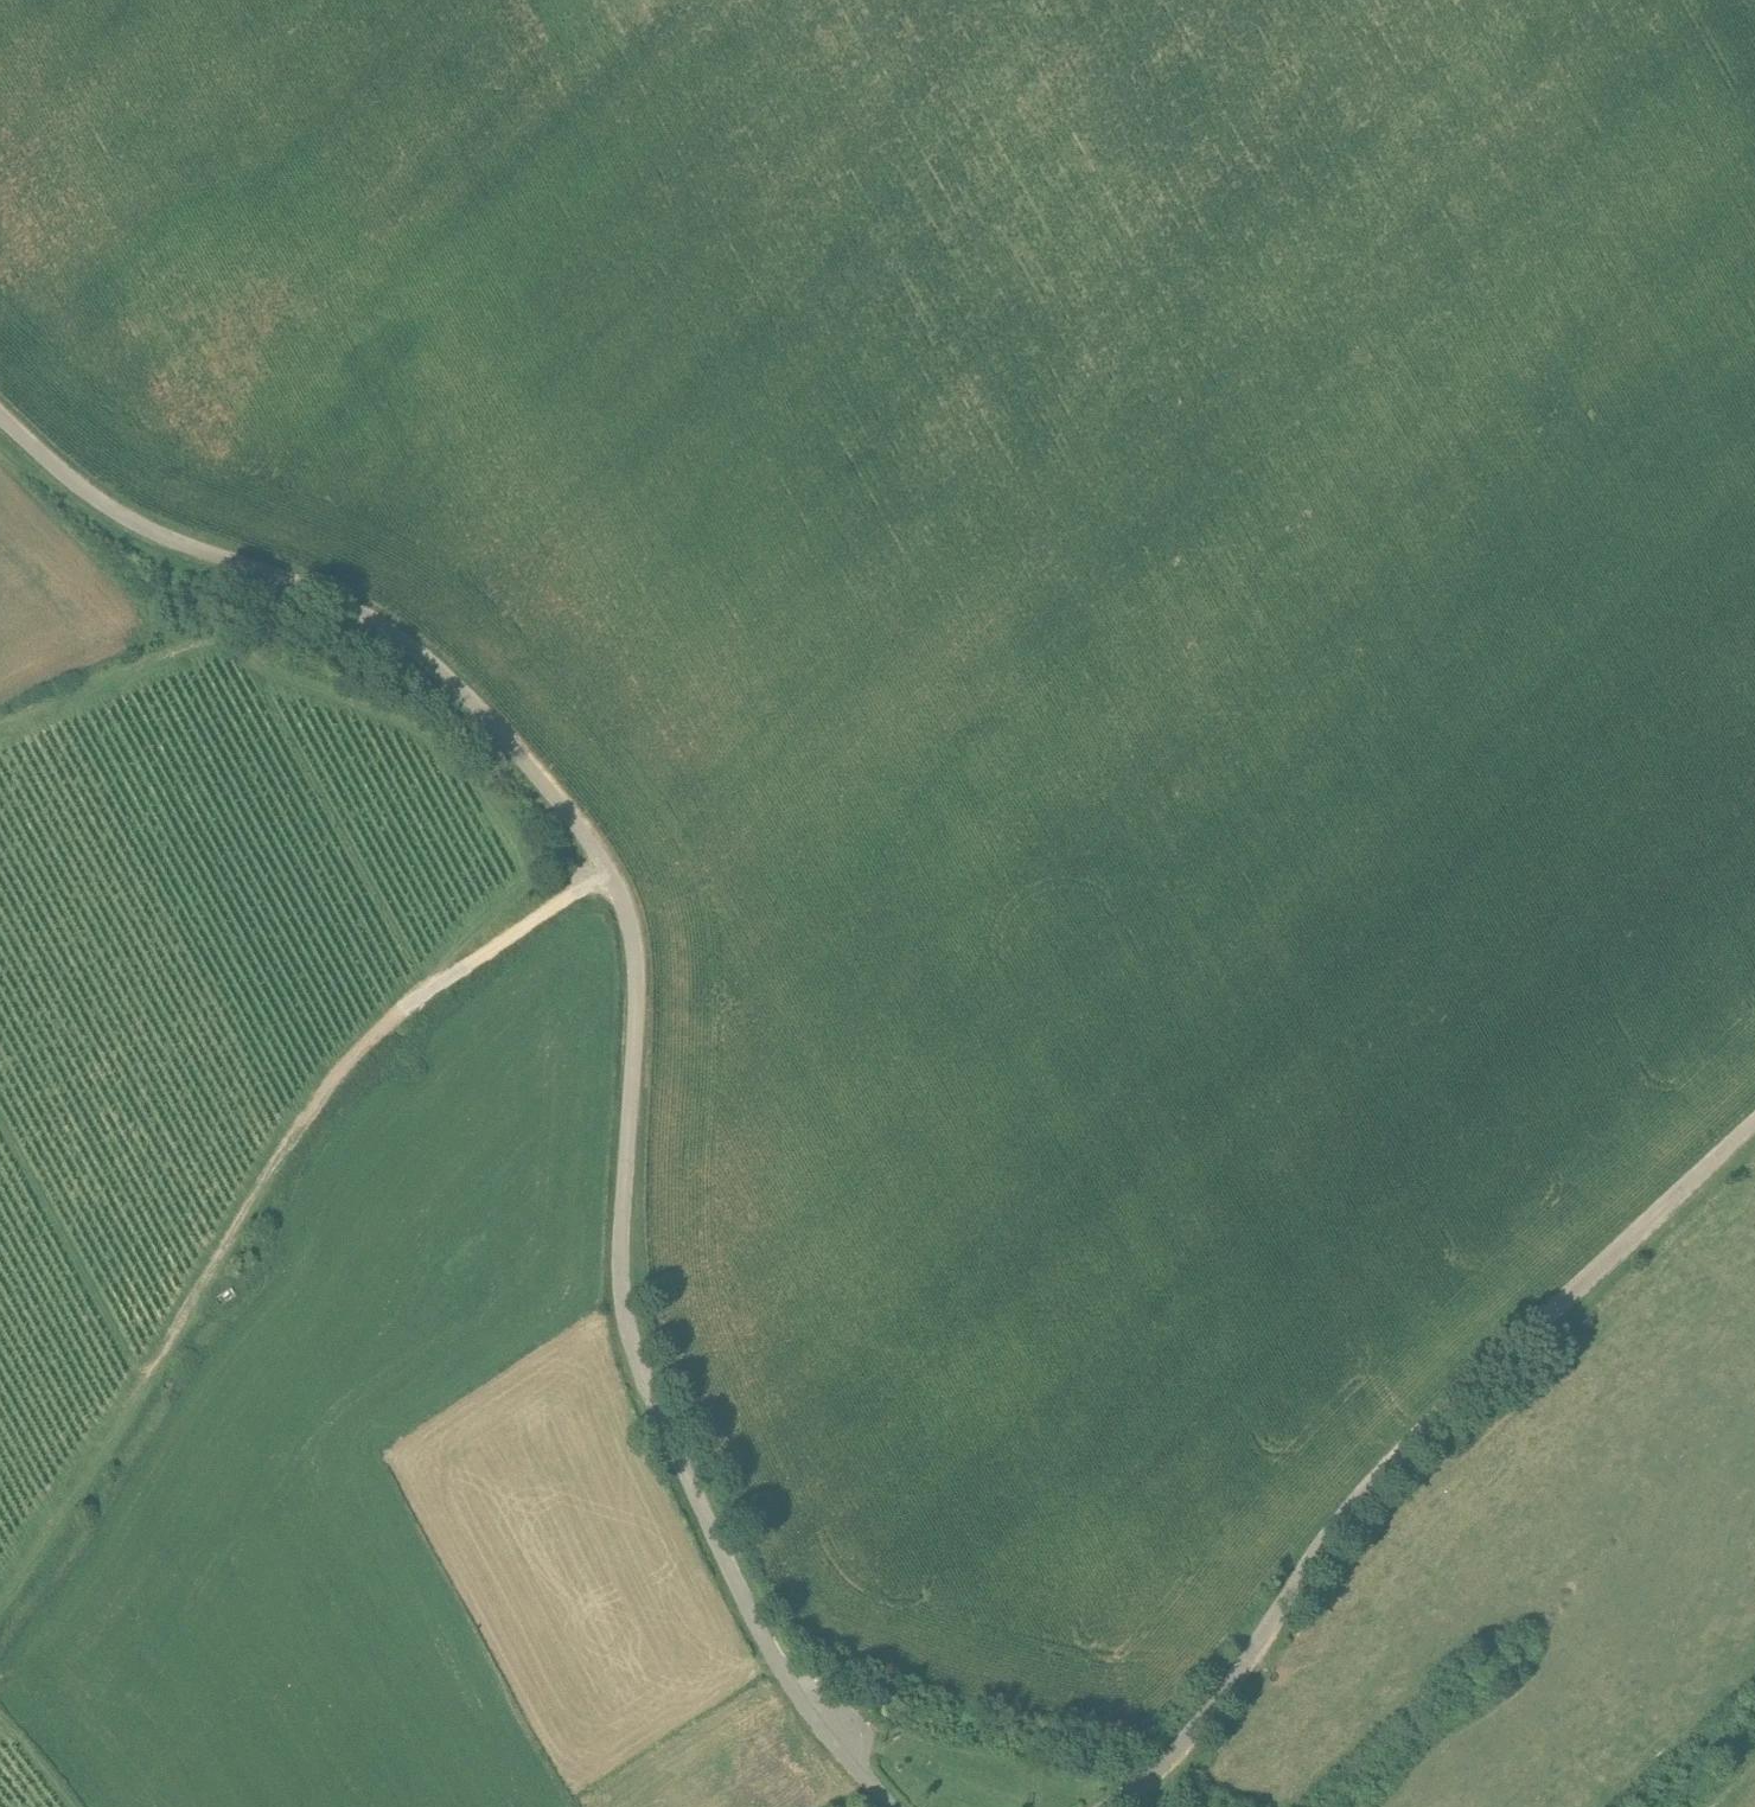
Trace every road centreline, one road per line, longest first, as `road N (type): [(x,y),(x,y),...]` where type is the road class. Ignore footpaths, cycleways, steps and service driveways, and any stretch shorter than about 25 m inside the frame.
road 1 (unclassified): [(891,1806),(830,1738),(769,1646),(633,1351),(621,1244),(636,966),(621,899),(602,861),(484,713),(389,628),(322,590),(117,511),(0,417)]
road 2 (unclassified): [(1108,1806),(1193,1732),(1331,1533),(1391,1465),(1754,1121)]

